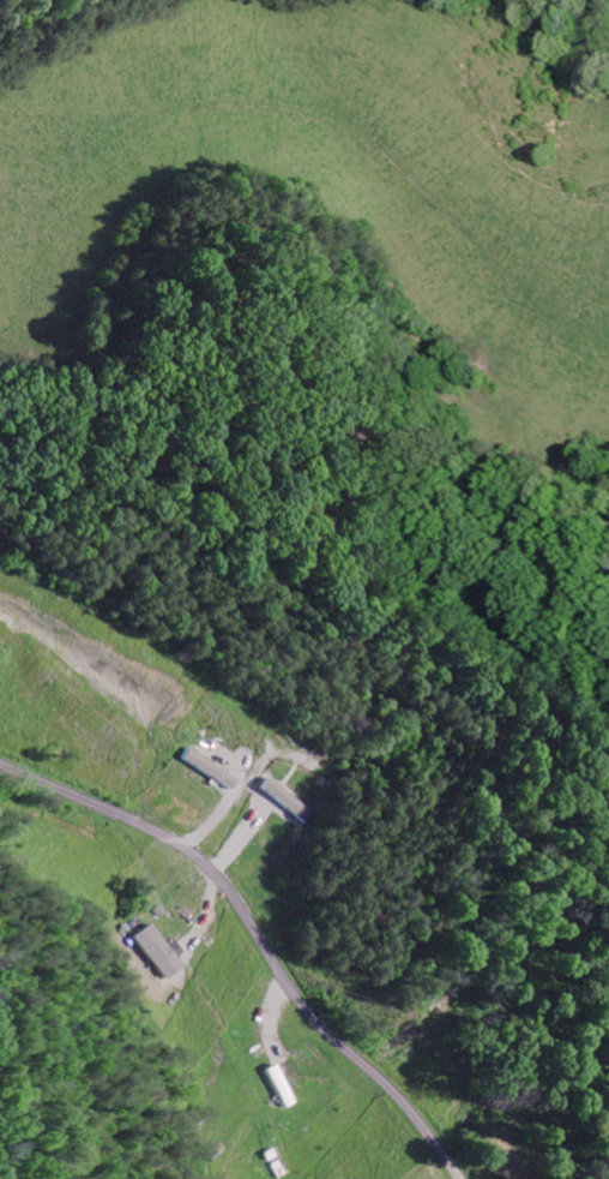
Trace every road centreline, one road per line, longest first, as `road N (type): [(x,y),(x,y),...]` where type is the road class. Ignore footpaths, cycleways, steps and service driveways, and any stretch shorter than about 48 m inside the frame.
road 1 (residential): [(458,1178),(390,1088),(309,1012),(210,869),(169,838),(0,765)]

